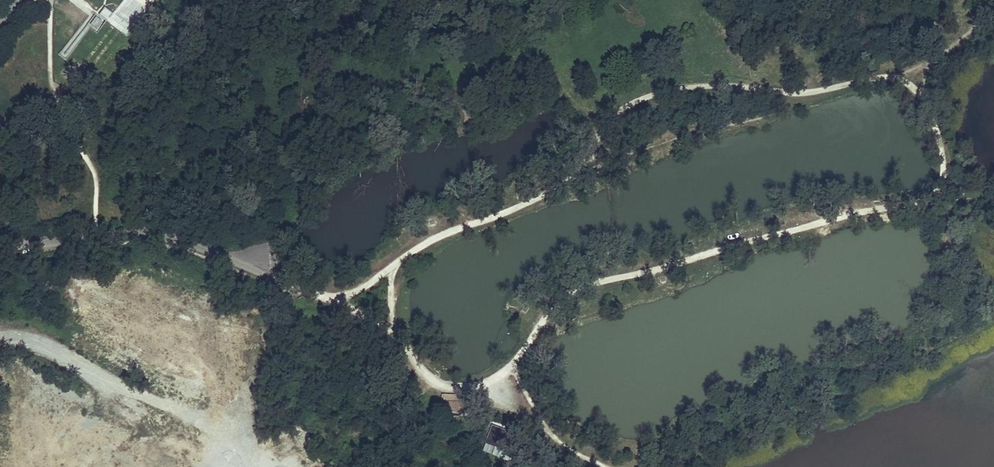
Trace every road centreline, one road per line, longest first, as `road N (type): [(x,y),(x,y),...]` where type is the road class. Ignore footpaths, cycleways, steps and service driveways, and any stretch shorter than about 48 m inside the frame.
road 1 (track): [(993,19),(897,77),(822,90),(702,87),(650,96),(606,123),(596,167),(414,251),(339,301),(290,285),(263,262)]
road 2 (track): [(939,192),(577,290),(498,380)]
road 3 (track): [(339,301),(397,335),(436,381),(465,389),(498,380),(562,442),(609,466)]
road 4 (track): [(939,192),(937,129),(916,90),(897,77)]

